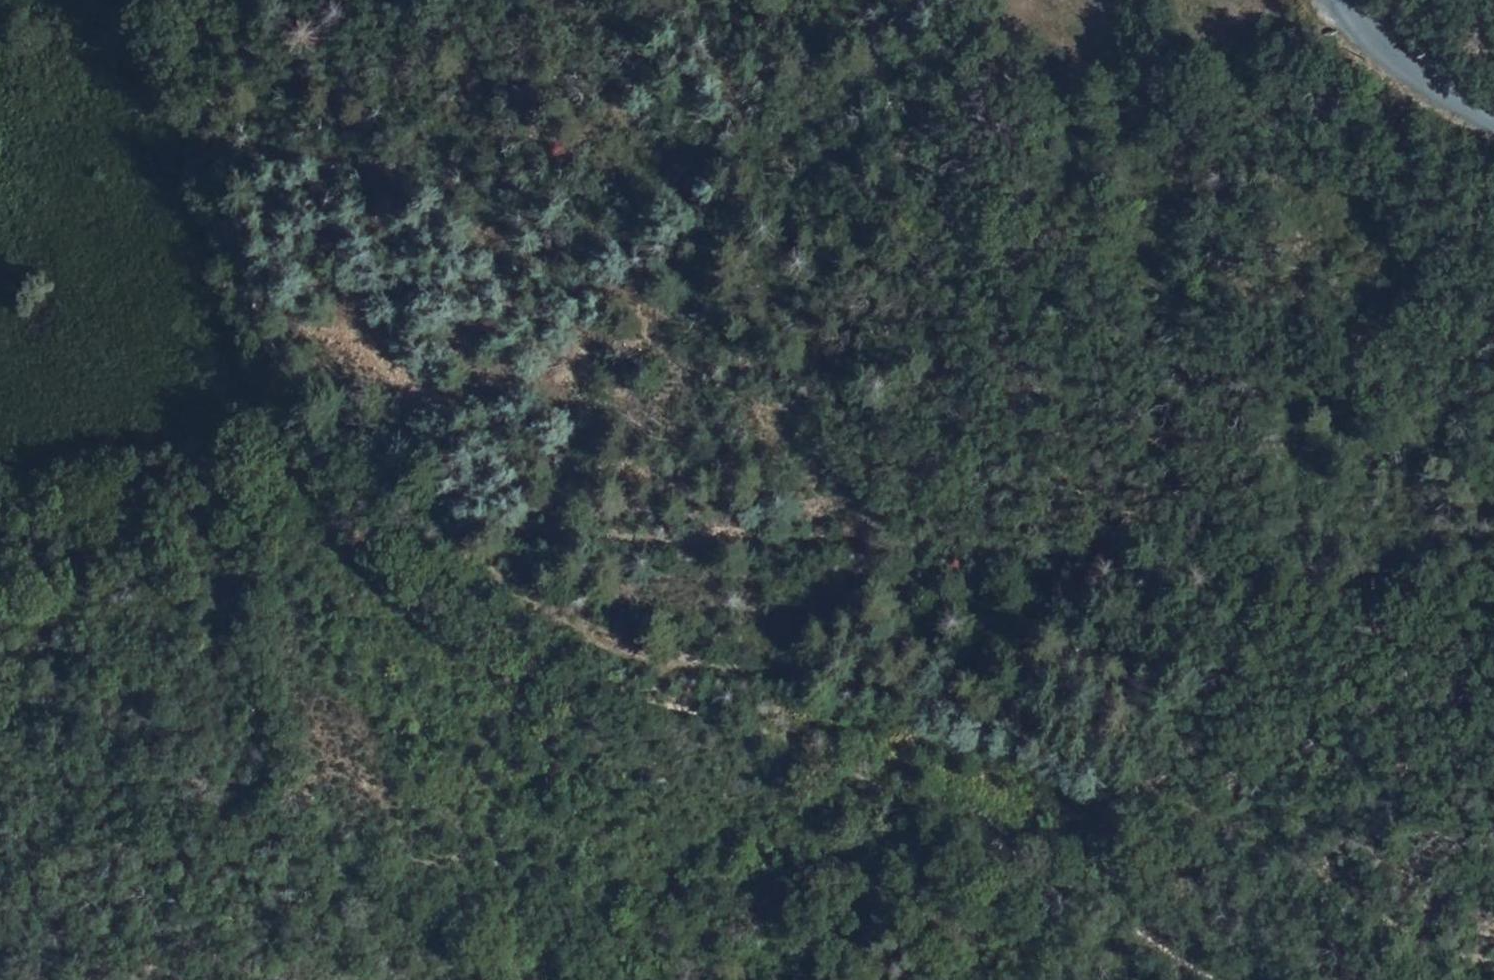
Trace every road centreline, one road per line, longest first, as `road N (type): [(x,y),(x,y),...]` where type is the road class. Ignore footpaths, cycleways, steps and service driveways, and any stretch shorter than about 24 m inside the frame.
road 1 (track): [(1493,614),(1102,552),(395,524)]
road 2 (tertiary): [(1346,0),(1393,58),(1493,117)]

